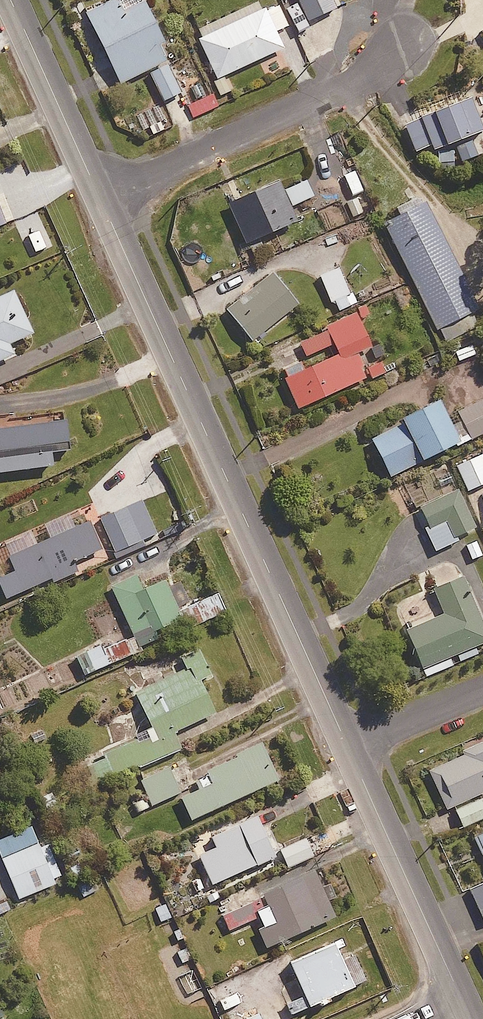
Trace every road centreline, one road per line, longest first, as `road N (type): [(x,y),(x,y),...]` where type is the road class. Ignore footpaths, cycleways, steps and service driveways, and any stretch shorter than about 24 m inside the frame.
road 1 (residential): [(347,747),(99,197)]
road 2 (residential): [(404,46),(353,83),(99,197)]
road 3 (residential): [(464,1002),(347,747)]
road 4 (residential): [(99,197),(10,0)]
road 5 (residential): [(347,747),(482,691)]

